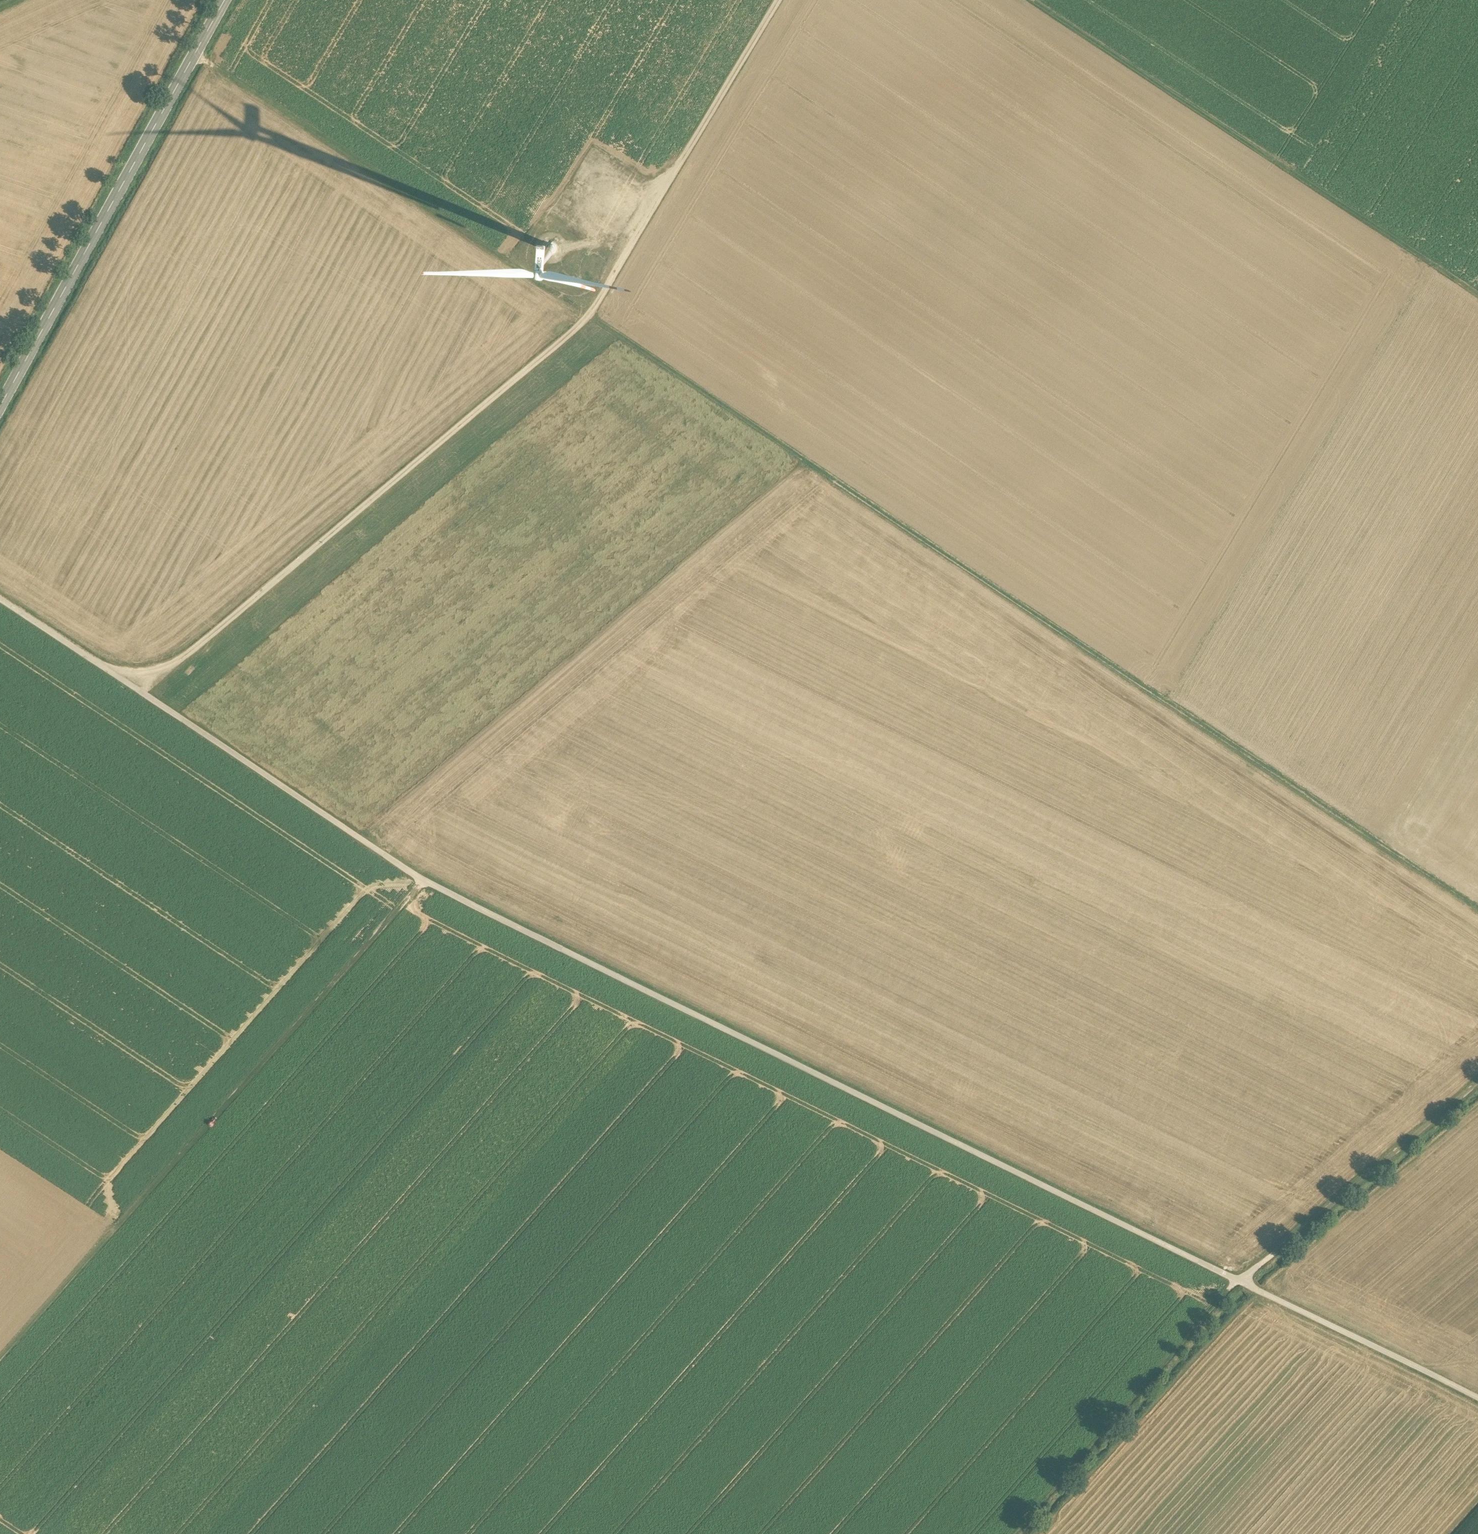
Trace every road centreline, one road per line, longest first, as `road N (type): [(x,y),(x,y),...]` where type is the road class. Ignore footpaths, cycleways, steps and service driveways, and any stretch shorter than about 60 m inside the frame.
road 1 (track): [(1477,1397),(422,879),(0,598)]
road 2 (track): [(195,56),(1477,907)]
road 3 (track): [(778,0),(591,315),(142,693)]
road 4 (track): [(1477,1083),(1231,1287),(1014,1533)]
road 5 (track): [(0,1361),(422,879)]
road 6 (track): [(1031,0),(1477,293)]
road 7 (secondary): [(0,407),(225,0)]

